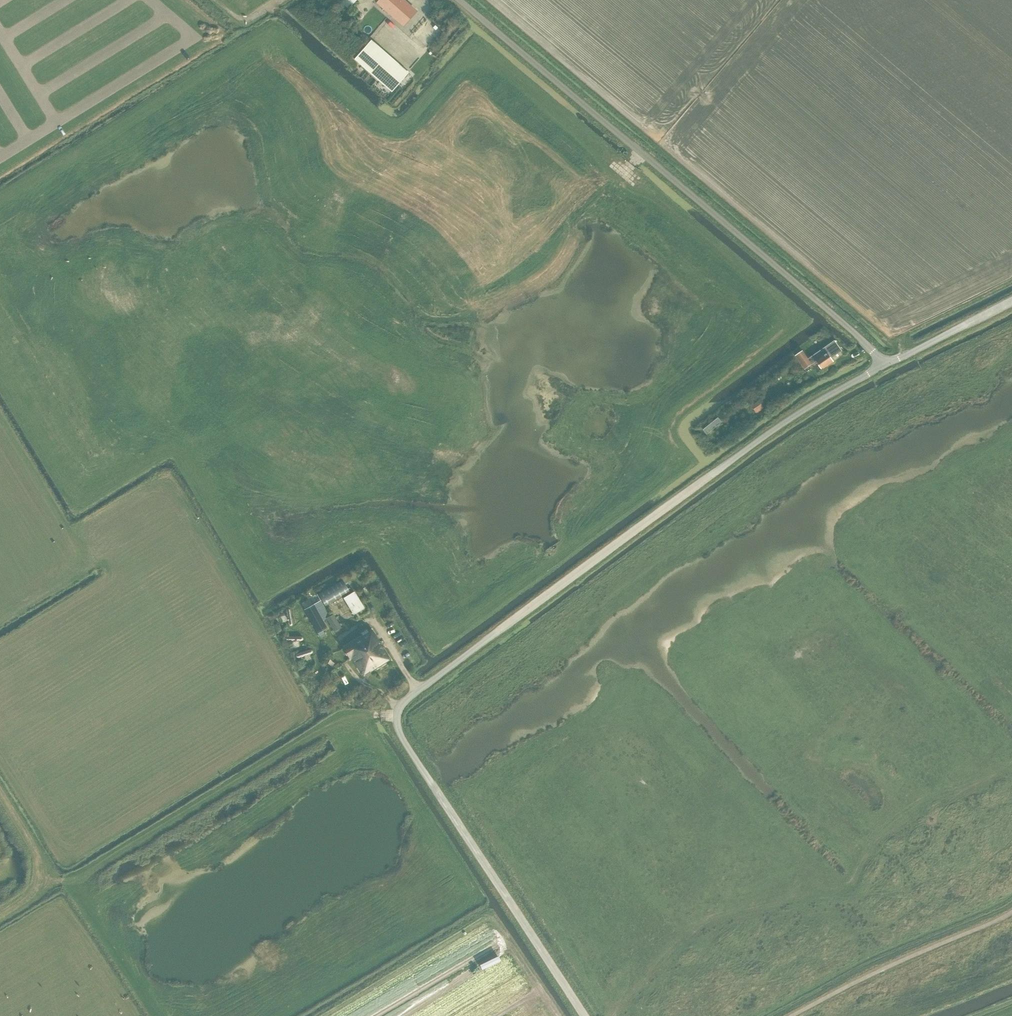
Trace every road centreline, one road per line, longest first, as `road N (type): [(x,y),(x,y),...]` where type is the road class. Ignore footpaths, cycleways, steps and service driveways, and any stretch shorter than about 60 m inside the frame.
road 1 (unclassified): [(399,708),(764,437),(883,367)]
road 2 (unclassified): [(883,367),(459,0)]
road 3 (track): [(54,884),(68,883),(340,721),(396,716)]
road 4 (unclassified): [(399,708),(406,744),(585,1015)]
road 5 (track): [(792,1015),(1011,912)]
road 6 (track): [(77,540),(0,412)]
road 7 (unclassified): [(883,367),(1011,302)]

